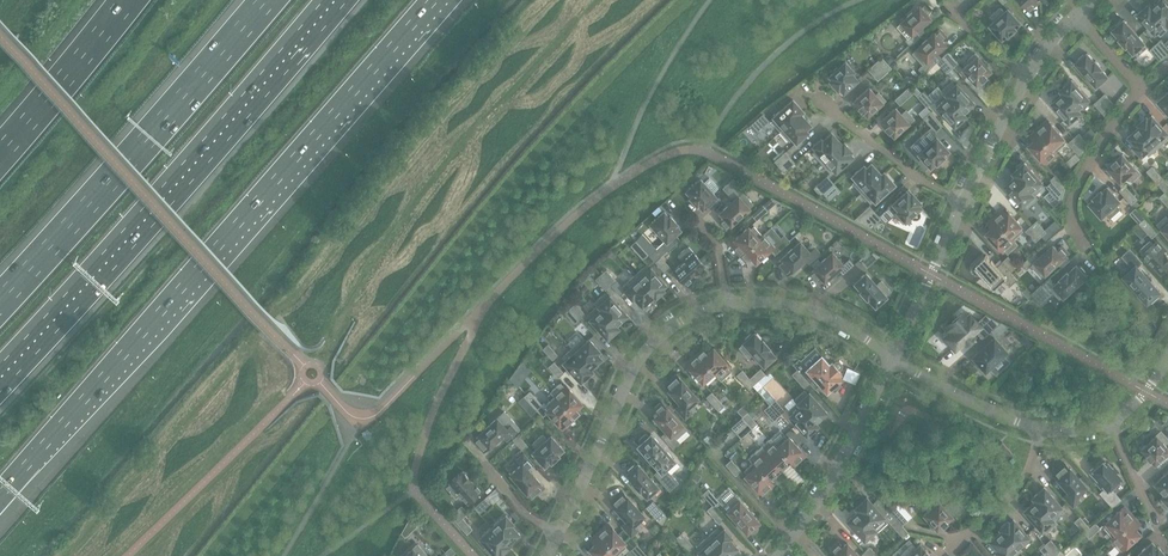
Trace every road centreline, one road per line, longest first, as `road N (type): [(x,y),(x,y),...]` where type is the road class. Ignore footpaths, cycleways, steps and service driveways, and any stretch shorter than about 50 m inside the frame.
road 1 (motorway): [(0,495),(433,0)]
road 2 (motorway): [(0,364),(322,0)]
road 3 (motorway): [(267,0),(0,301)]
road 4 (residential): [(559,534),(647,350),(680,322),(726,302)]
road 5 (residential): [(776,555),(855,436),(892,358)]
road 6 (motorway): [(128,0),(0,154)]
road 7 (residential): [(726,302),(810,309),(892,358)]
road 8 (residential): [(961,200),(814,99)]
road 9 (residential): [(1083,244),(1070,209),(1073,194),(1141,90)]
road 10 (residential): [(892,358),(961,200)]
road 11 (residential): [(1036,427),(892,358)]
road 12 (residential): [(961,200),(1025,78)]
road 13 (residential): [(967,534),(1014,489),(1036,427)]

